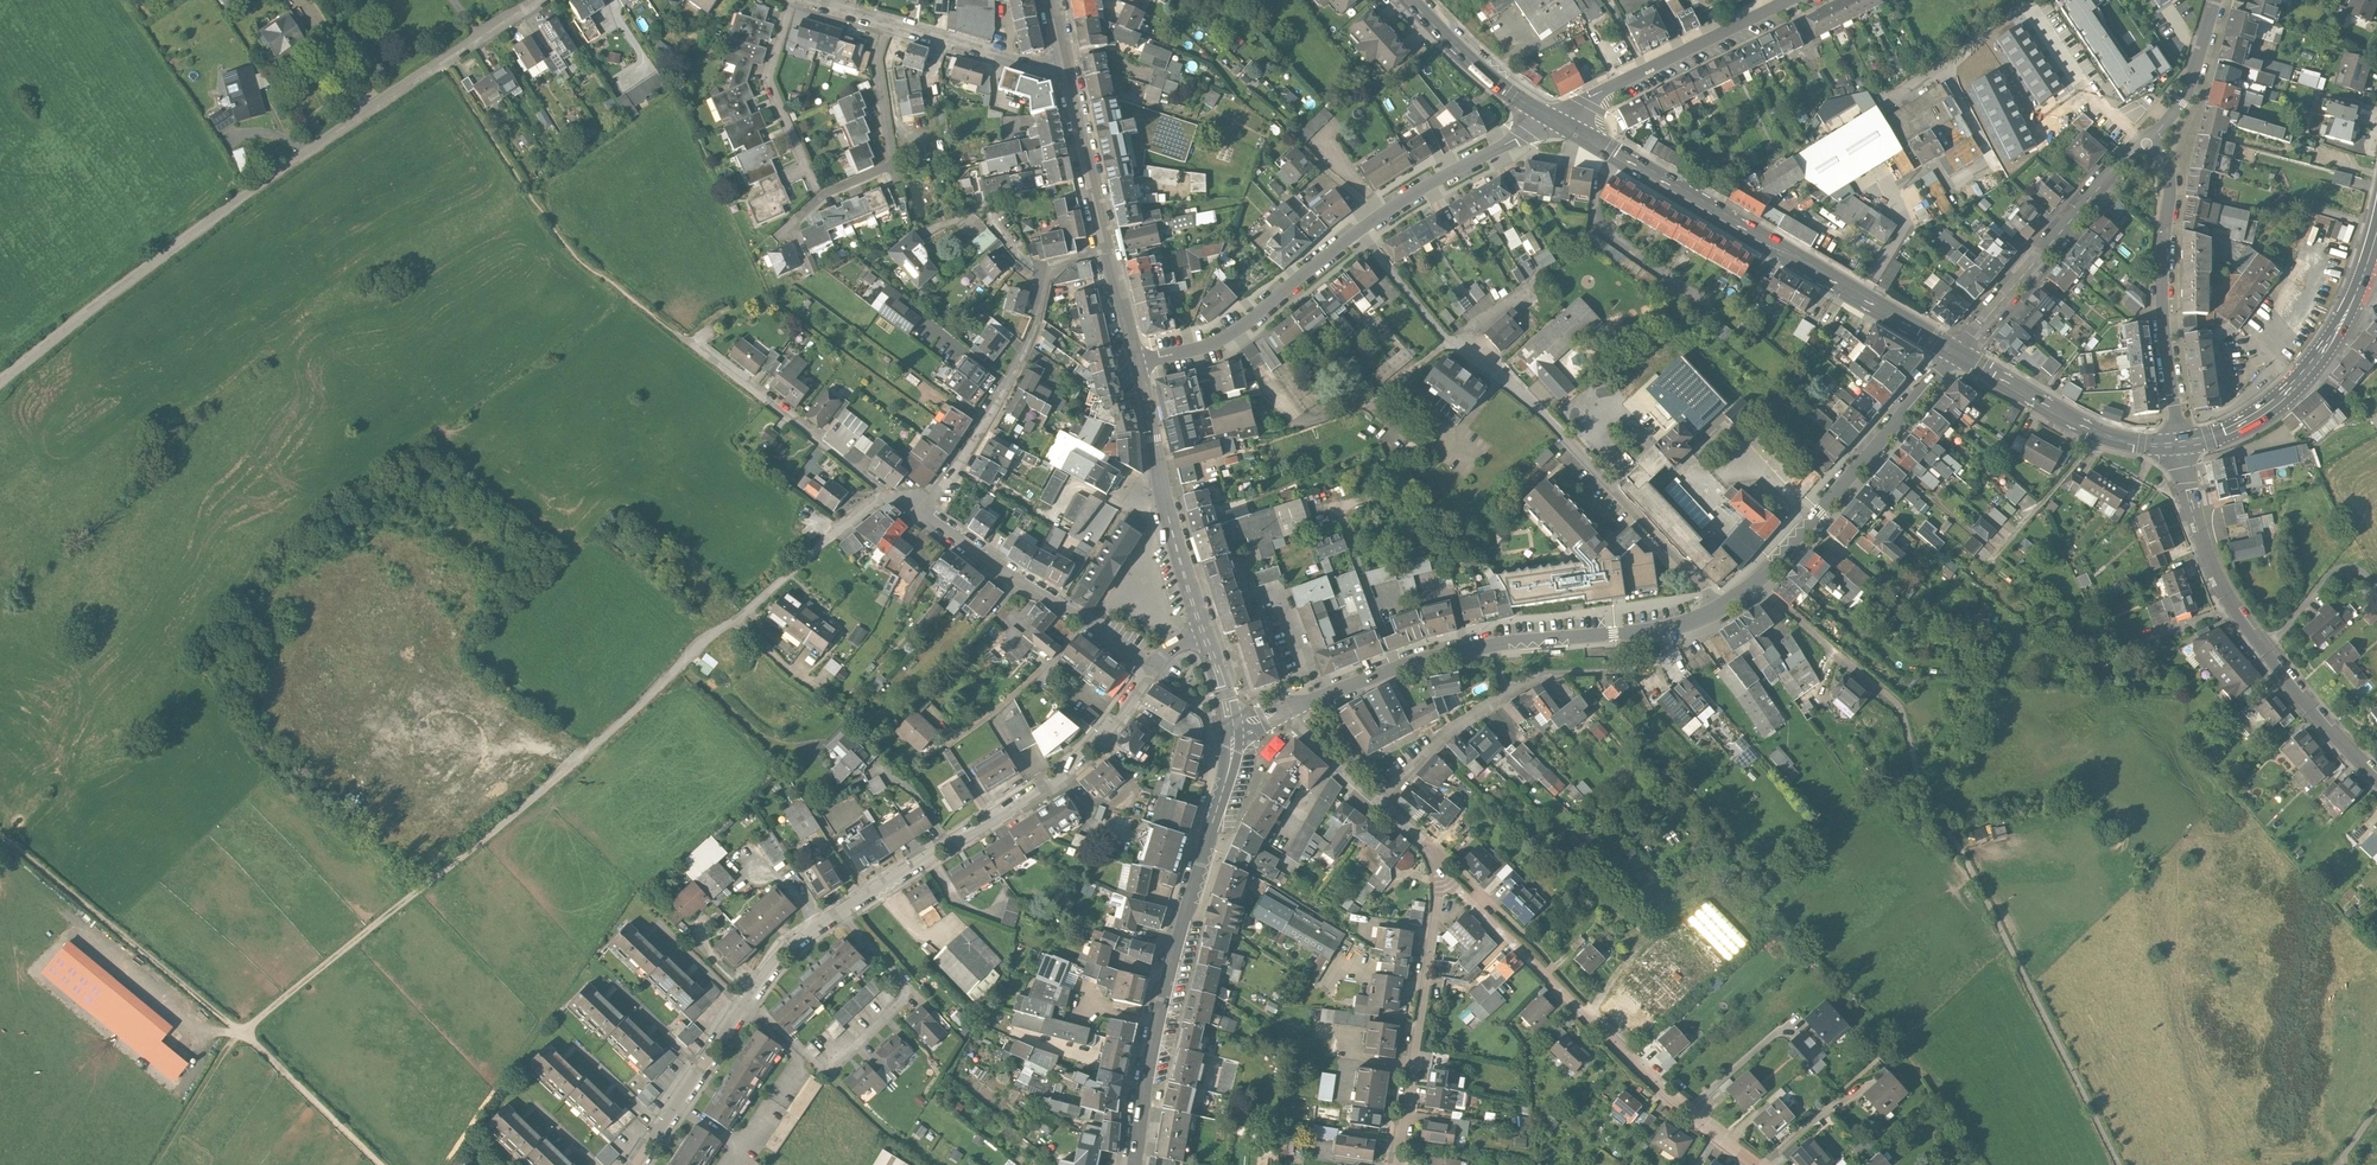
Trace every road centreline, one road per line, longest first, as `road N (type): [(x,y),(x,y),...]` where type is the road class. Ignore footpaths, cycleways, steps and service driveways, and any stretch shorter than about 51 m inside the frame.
road 1 (residential): [(636,1164),(791,947),(1074,765),(1154,666)]
road 2 (track): [(2118,1164),(1963,852),(1930,807),(1896,704),(1756,583)]
road 3 (unclassified): [(539,0),(245,193),(0,381)]
road 4 (residential): [(890,497),(425,885)]
road 5 (residential): [(1726,606),(1538,408),(1449,342),(1359,230)]
road 6 (track): [(380,1164),(250,1038),(0,834)]
road 7 (primary): [(1958,353),(1556,122)]
road 8 (tertiary): [(1232,725),(1229,763),(1150,1062),(1135,1164)]
road 9 (residential): [(1677,627),(1475,648),(1284,712)]
road 10 (residential): [(2376,772),(2288,684),(2226,596),(2200,534),(2180,446)]
road 11 (track): [(696,347),(563,241),(444,61)]
road 12 (residential): [(1441,877),(1718,1137)]
road 13 (residential): [(1379,803),(1456,727),(1509,689),(1545,675),(1644,666),(1670,647),(1677,627)]
road 14 (residential): [(1958,353),(1785,553),(1726,606)]
road 15 (residential): [(1107,247),(1046,278),(1036,325),(1006,383),(924,516)]
road 16 (residential): [(2180,446),(2162,288),(2170,174),(2147,144)]
road 17 (primary): [(2376,244),(2332,343),(2296,384),(2255,420),(2180,446)]
road 18 (residential): [(1441,877),(1396,1164)]
road 19 (residential): [(2147,144),(2120,164),(1958,353)]
road 20 (tertiary): [(1137,362),(1164,495),(1206,633)]
road 21 (residential): [(886,25),(877,59),(893,165),(822,196),(782,235)]
road 22 (residential): [(924,516),(1154,666)]
road 23 (residential): [(1359,230),(1243,326),(1197,348),(1137,362)]
road 24 (residential): [(696,347),(890,497)]
road 25 (primary): [(2180,446),(2100,434),(1958,353)]
road 26 (track): [(242,1032),(425,885)]
road 27 (residential): [(1556,122),(1418,190),(1359,230)]
road 28 (residential): [(794,0),(768,77),(812,184)]
road 29 (primary): [(1556,122),(1505,90),(1411,0)]
road 30 (residential): [(1066,67),(997,59),(886,25)]
road 31 (tertiary): [(1066,67),(1107,247)]
road 32 (residential): [(2215,0),(2193,78),(2147,144)]
road 33 (track): [(242,1032),(154,1164)]
road 34 (residential): [(1785,0),(1646,70)]
road 35 (residential): [(1284,712),(1379,803)]

